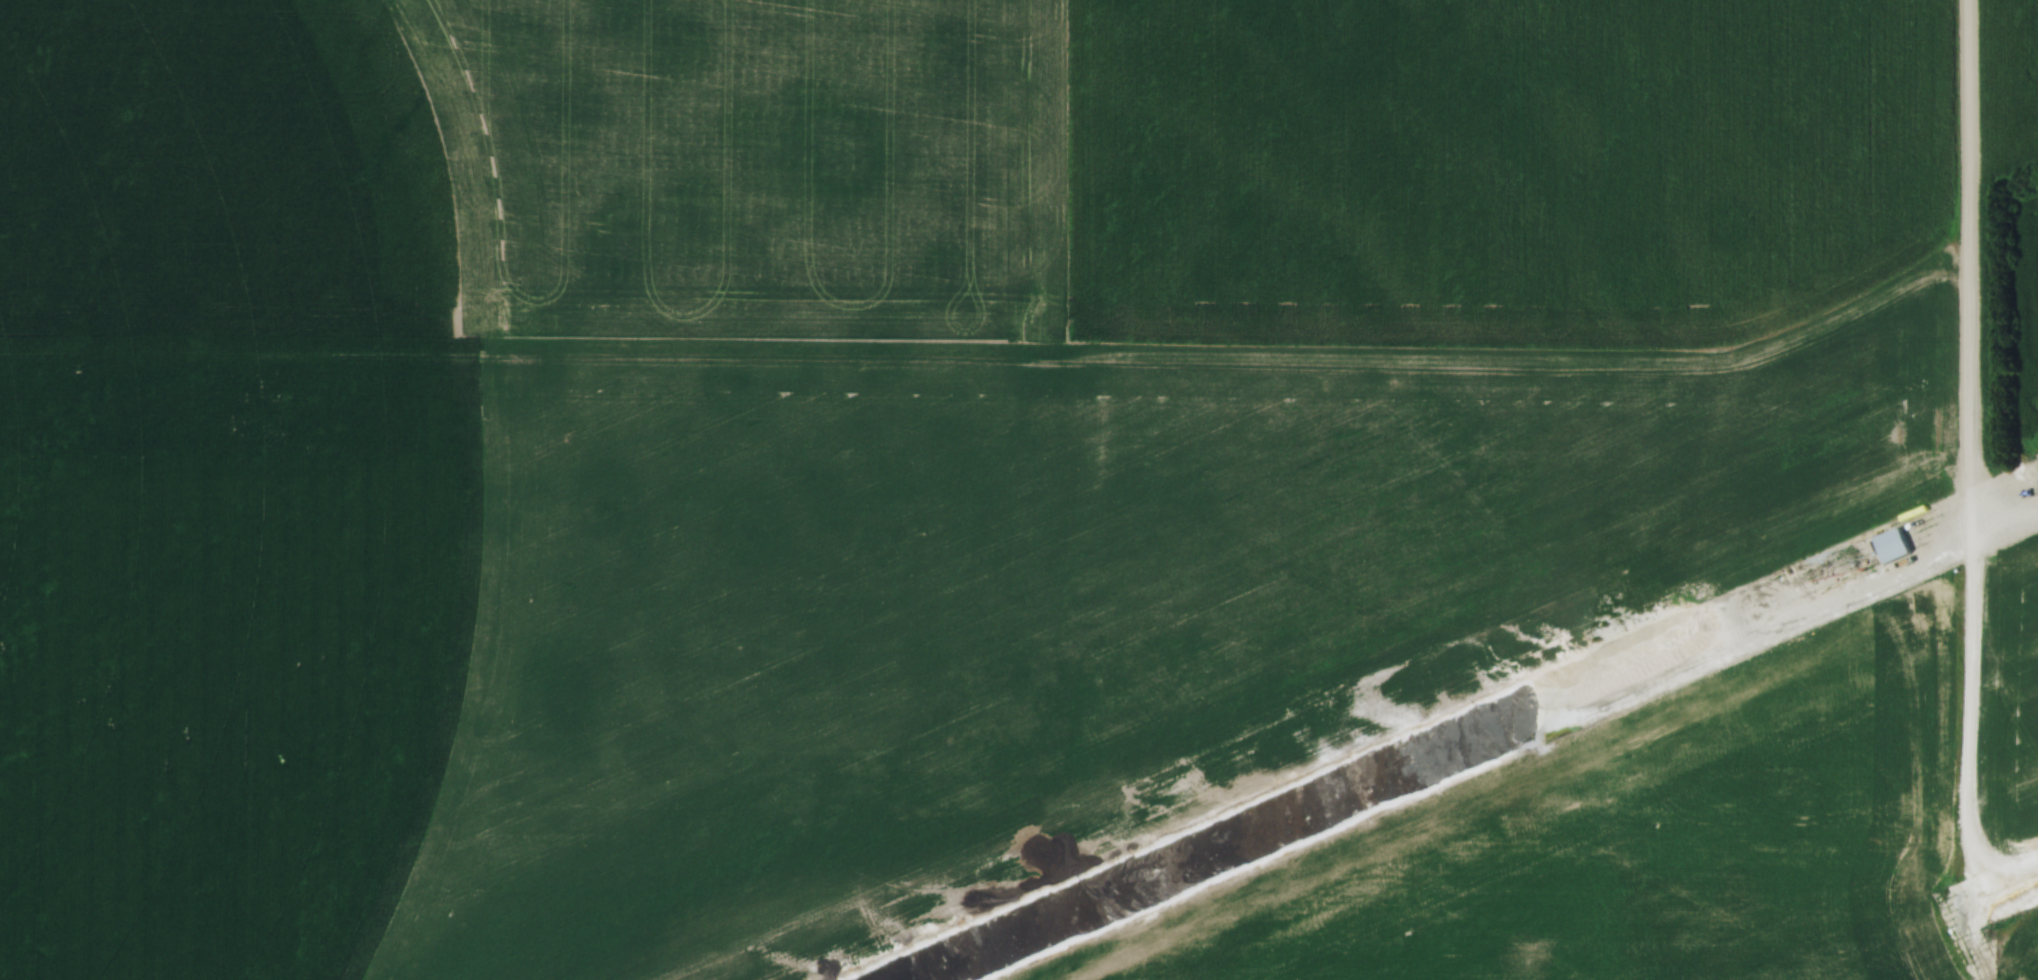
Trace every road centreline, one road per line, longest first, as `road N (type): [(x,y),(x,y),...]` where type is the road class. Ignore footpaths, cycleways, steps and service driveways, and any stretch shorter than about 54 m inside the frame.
road 1 (residential): [(1976,499),(1965,0)]

